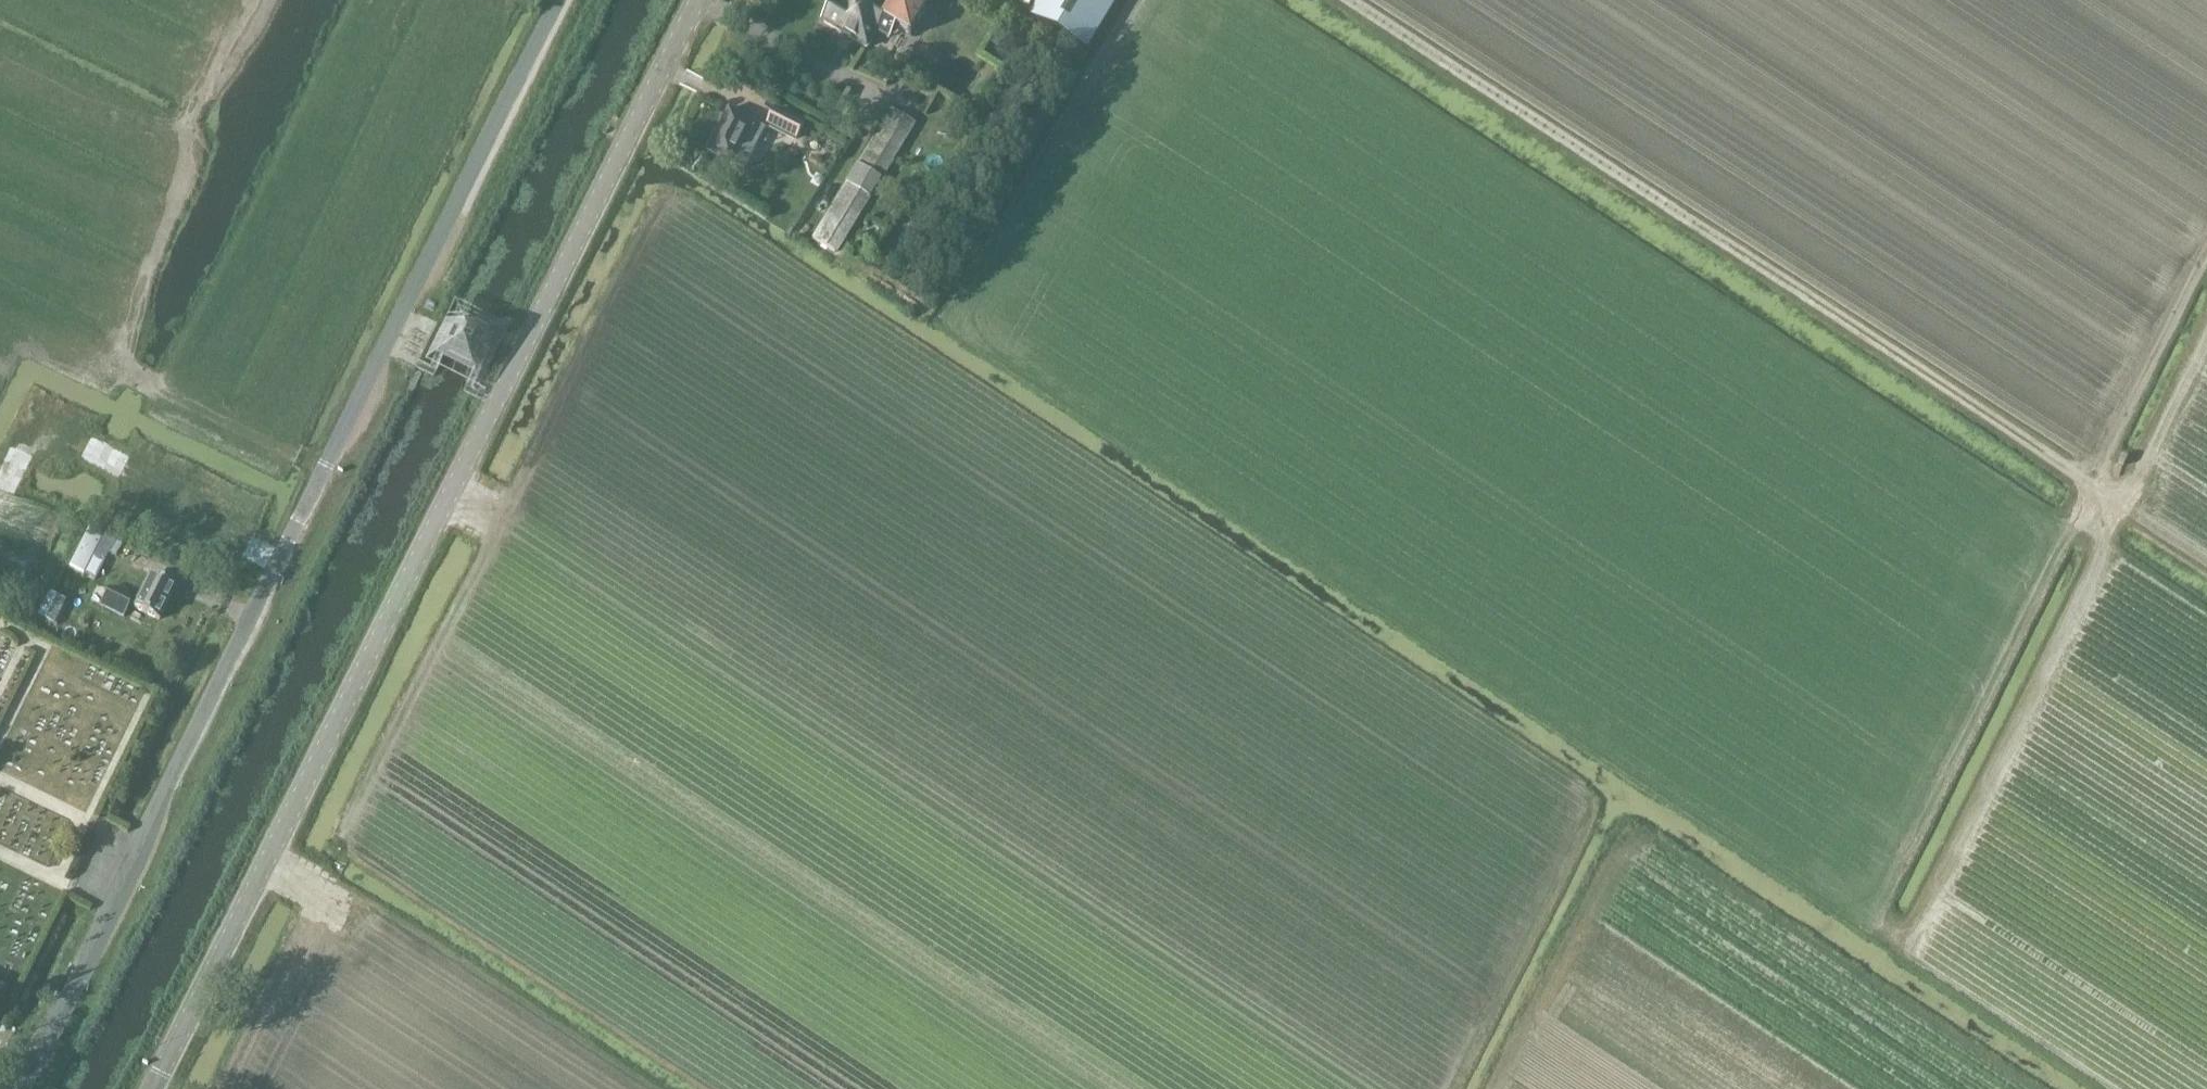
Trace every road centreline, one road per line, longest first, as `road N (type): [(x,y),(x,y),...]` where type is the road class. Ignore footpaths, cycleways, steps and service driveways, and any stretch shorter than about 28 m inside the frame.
road 1 (tertiary): [(151,1088),(696,0)]
road 2 (track): [(2087,492),(1351,0)]
road 3 (residential): [(17,1088),(326,463)]
road 4 (unclassified): [(326,463),(557,0)]

